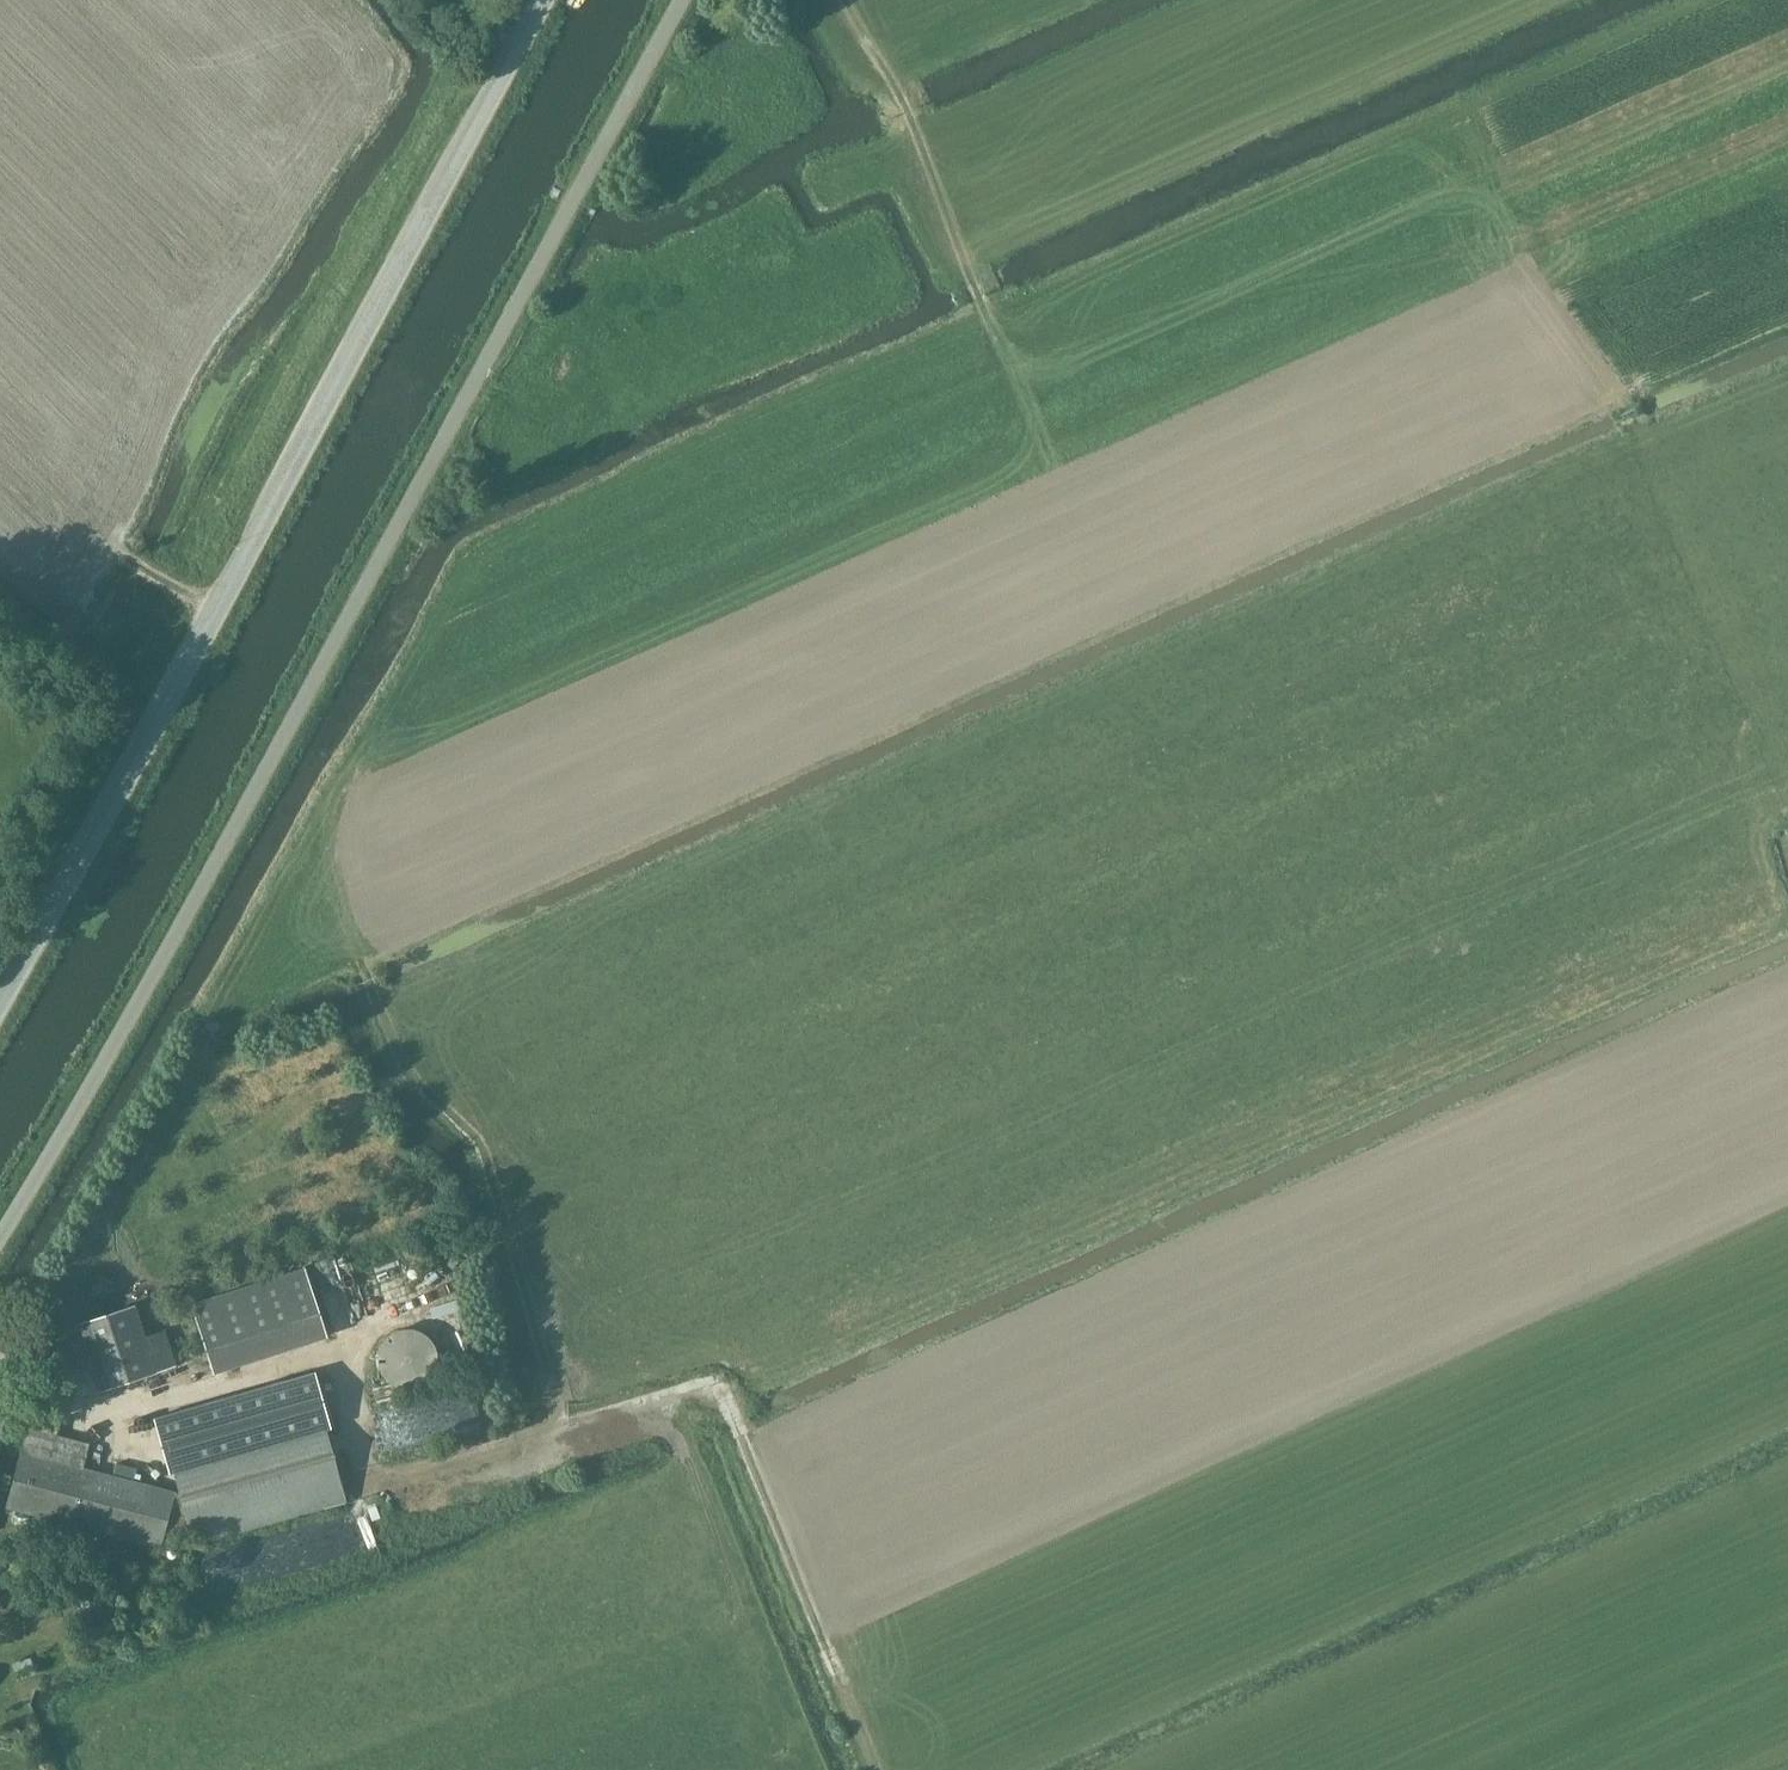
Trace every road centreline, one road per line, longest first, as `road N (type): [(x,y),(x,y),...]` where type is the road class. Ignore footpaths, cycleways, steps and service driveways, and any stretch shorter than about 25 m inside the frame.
road 1 (unclassified): [(0,1242),(300,717),(684,0)]
road 2 (tertiary): [(0,1010),(558,0)]
road 3 (track): [(983,323),(899,101),(835,0)]
road 4 (track): [(110,553),(219,613)]

